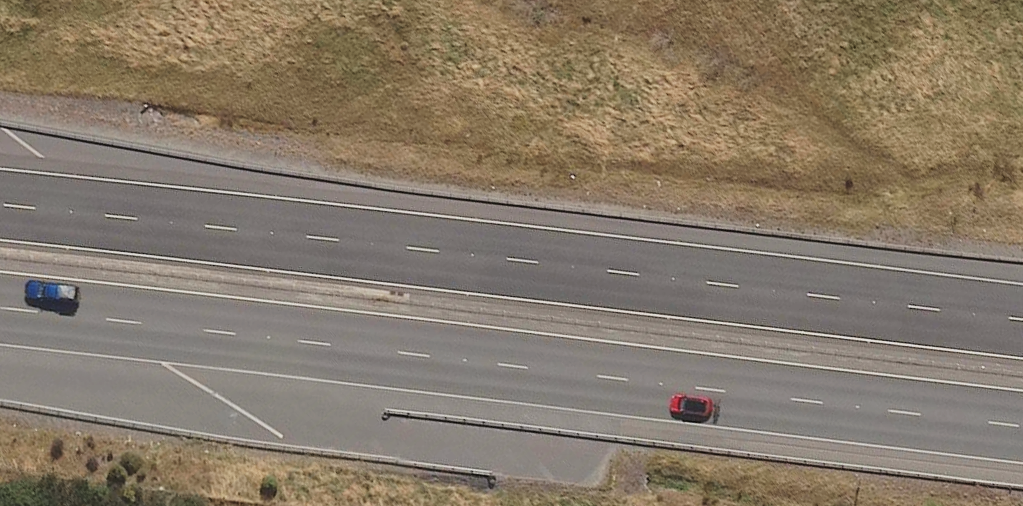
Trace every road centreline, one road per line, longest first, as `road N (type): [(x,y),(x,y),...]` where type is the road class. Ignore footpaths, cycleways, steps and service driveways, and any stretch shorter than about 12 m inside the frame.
road 1 (motorway): [(1022,422),(0,304)]
road 2 (motorway): [(0,214),(1022,323)]

